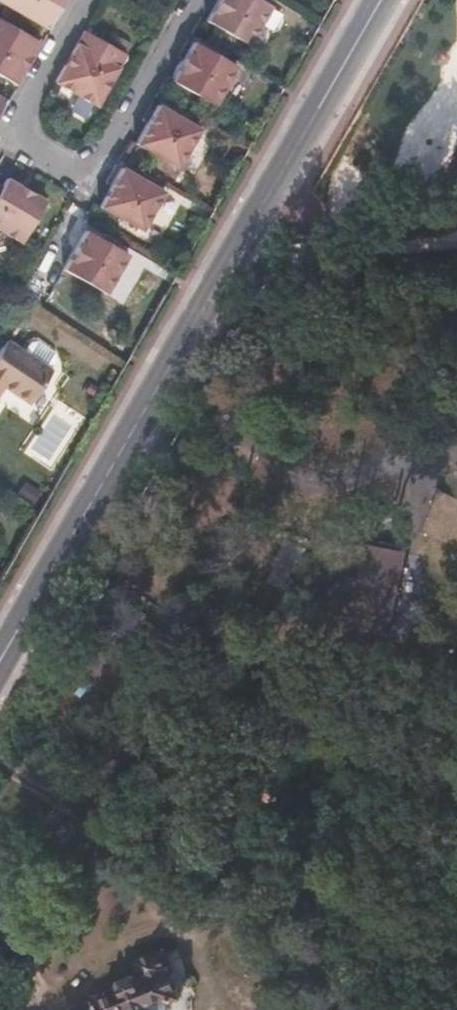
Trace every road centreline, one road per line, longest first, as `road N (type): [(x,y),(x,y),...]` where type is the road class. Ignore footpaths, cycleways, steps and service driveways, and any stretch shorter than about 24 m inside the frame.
road 1 (tertiary): [(0,658),(381,0)]
road 2 (residential): [(84,0),(9,131),(91,178),(192,0)]

